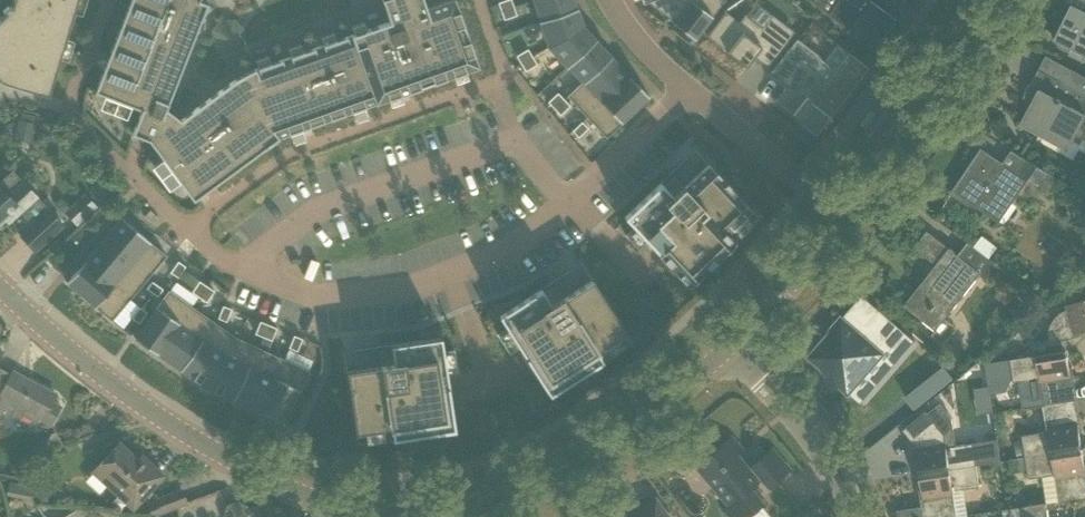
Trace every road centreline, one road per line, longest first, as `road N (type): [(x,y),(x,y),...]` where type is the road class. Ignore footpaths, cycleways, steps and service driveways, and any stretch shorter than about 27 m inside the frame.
road 1 (residential): [(370,513),(291,489),(203,440),(107,380),(0,285)]
road 2 (residential): [(191,231),(256,276),(333,298),(406,292),(509,252),(565,205)]
road 3 (residential): [(729,349),(580,472),(468,512),(370,513)]
road 4 (residential): [(191,231),(297,151),(497,83),(515,140)]
road 5 (residential): [(109,0),(68,108),(191,231)]
road 6 (residential): [(848,216),(930,106),(986,0)]
road 7 (residential): [(852,516),(832,462),(729,349)]
road 8 (residential): [(848,216),(689,91)]
road 9 (residential): [(729,349),(848,216)]
road 10 (residential): [(565,205),(689,91)]
road 11 (residential): [(689,91),(610,0)]

